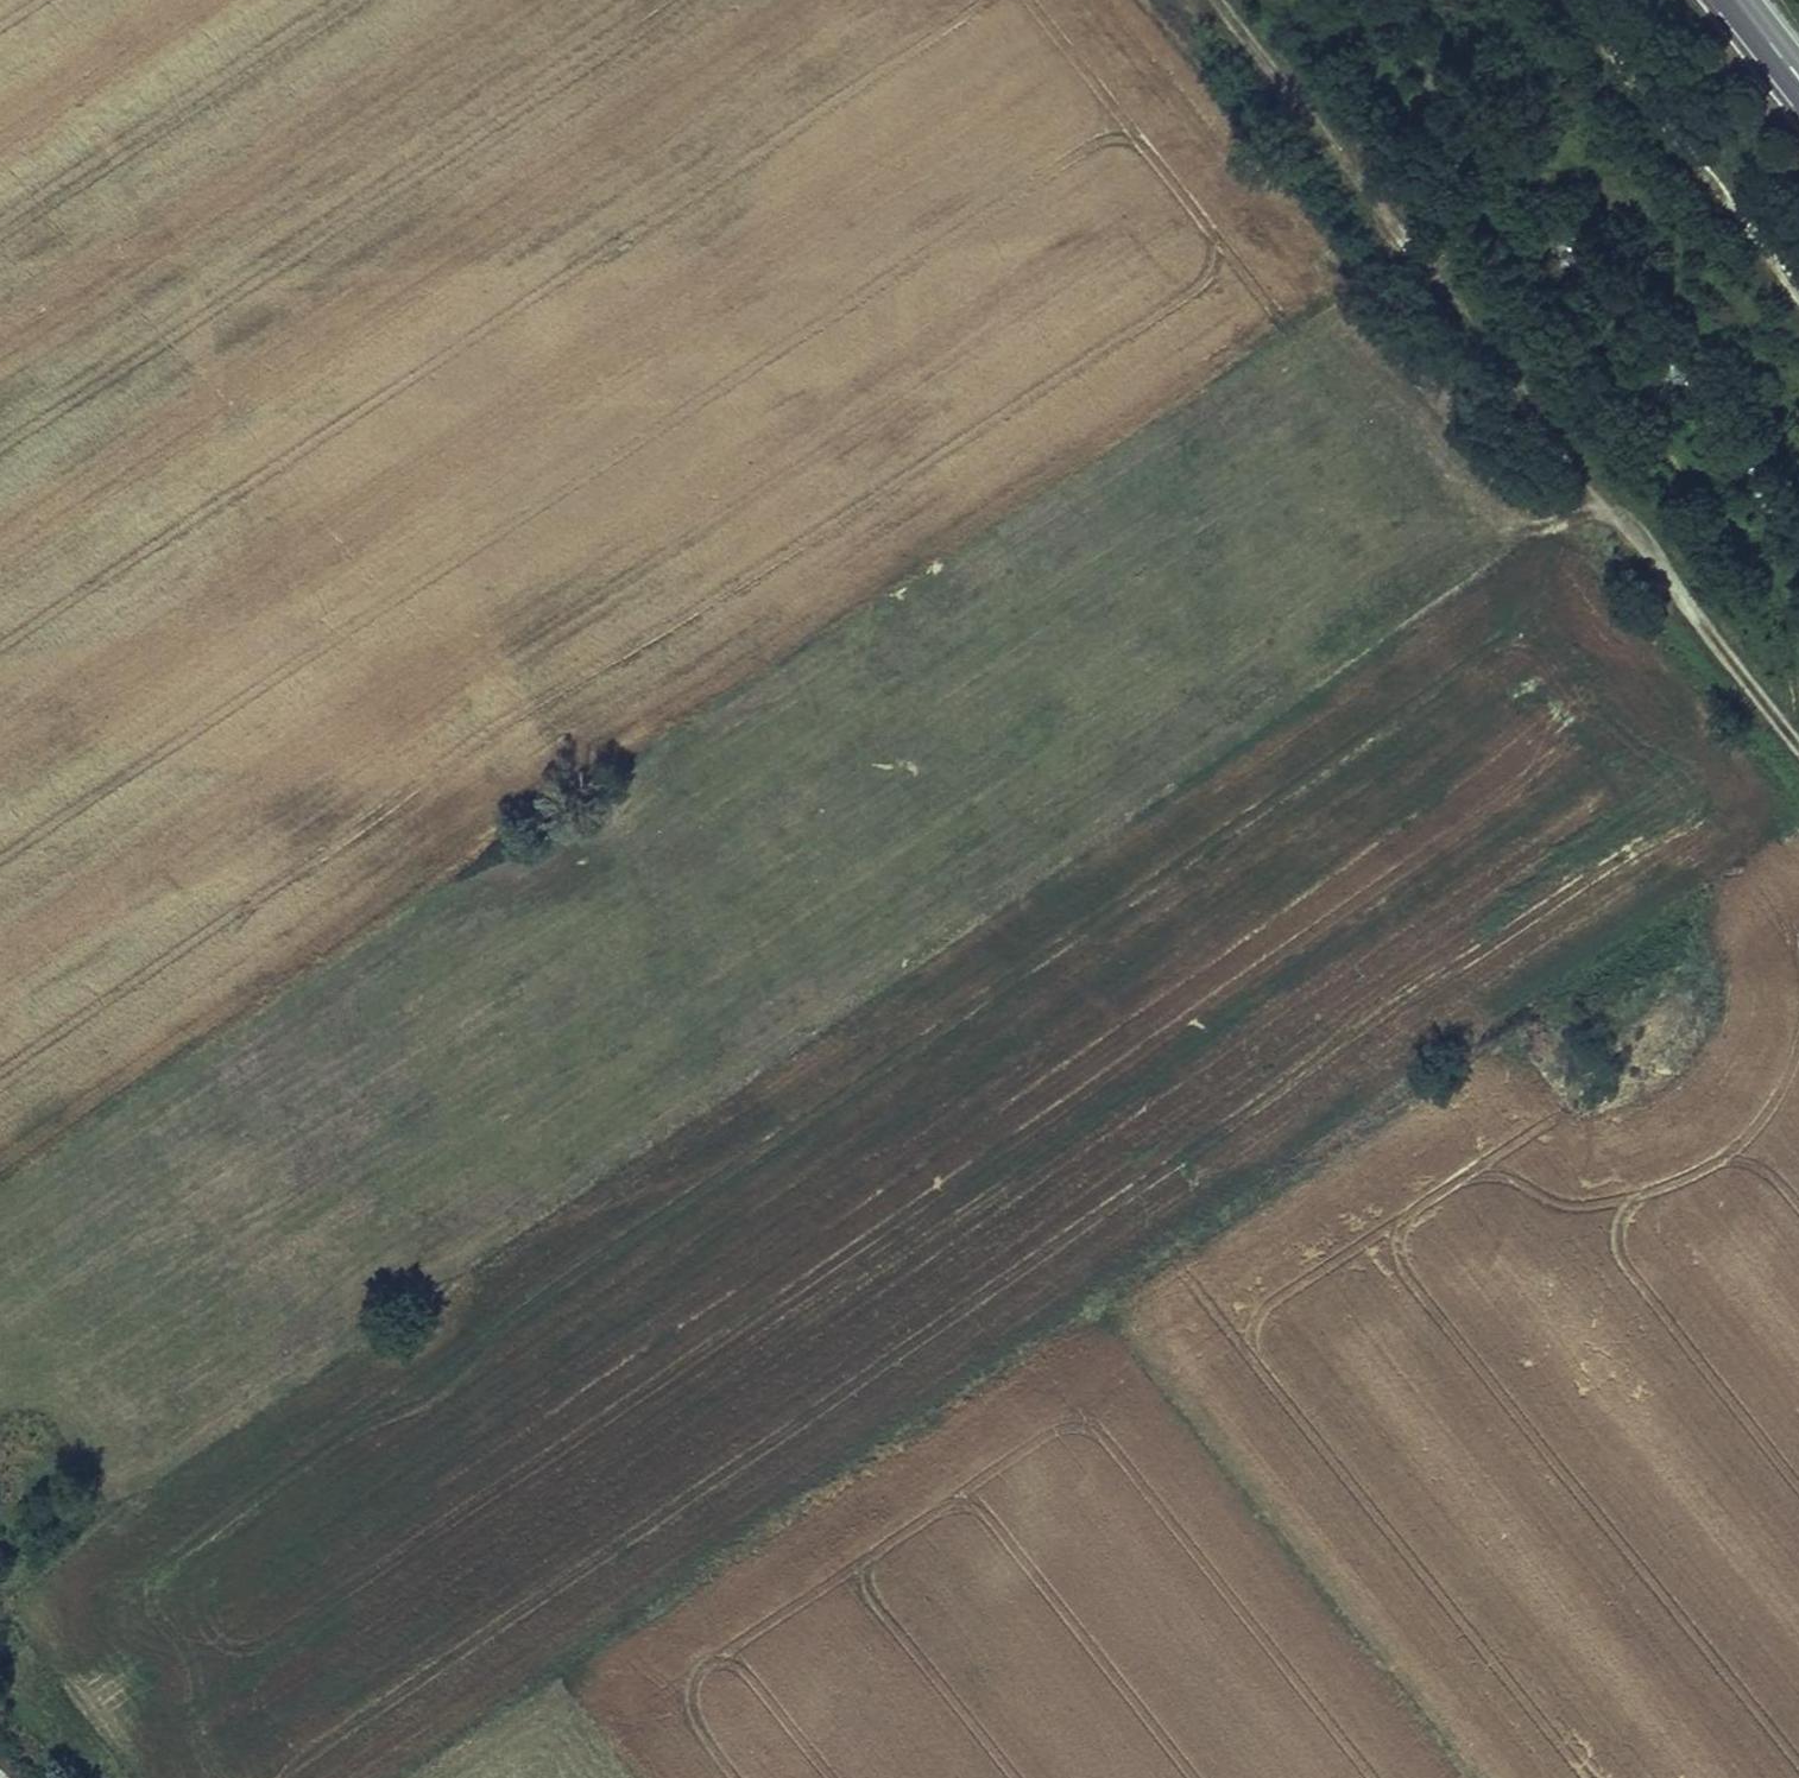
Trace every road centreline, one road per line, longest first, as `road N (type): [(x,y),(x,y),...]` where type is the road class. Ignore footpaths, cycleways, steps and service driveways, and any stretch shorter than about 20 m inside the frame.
road 1 (track): [(1798,744),(1401,280),(1190,0)]
road 2 (track): [(1798,287),(1572,0)]

